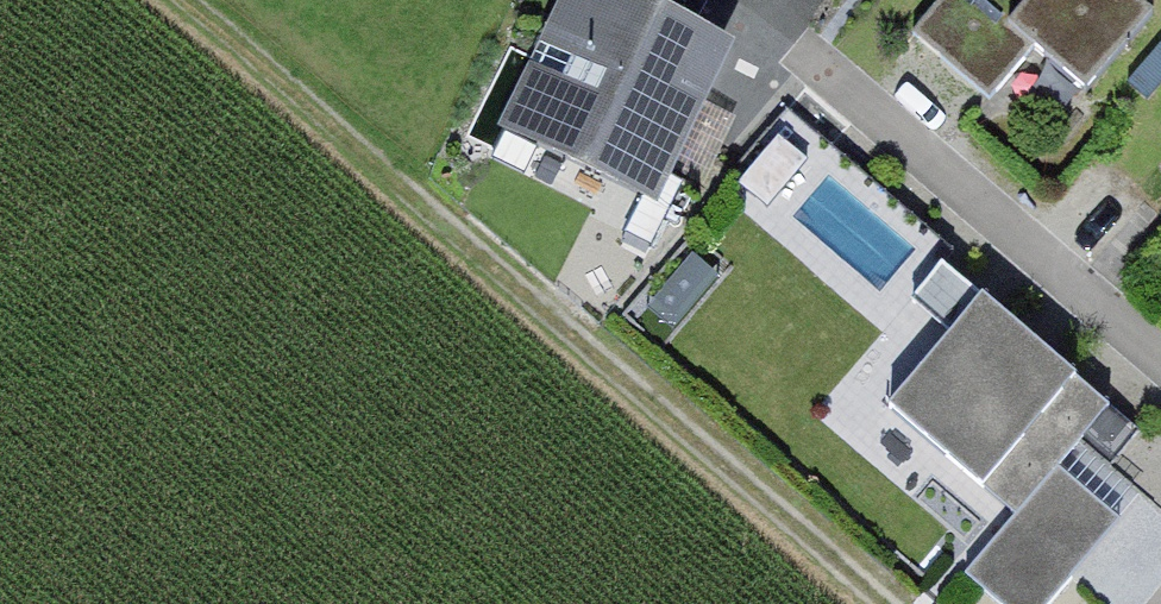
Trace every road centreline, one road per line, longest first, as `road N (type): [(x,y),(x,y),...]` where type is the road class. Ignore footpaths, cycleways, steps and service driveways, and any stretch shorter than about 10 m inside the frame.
road 1 (residential): [(420,205),(887,603)]
road 2 (residential): [(1160,357),(792,44)]
road 3 (track): [(161,0),(420,205)]

